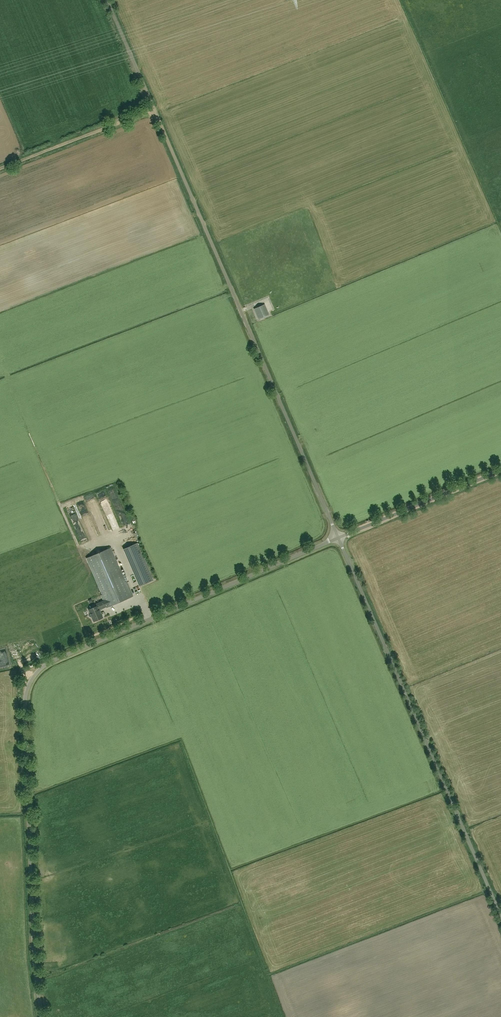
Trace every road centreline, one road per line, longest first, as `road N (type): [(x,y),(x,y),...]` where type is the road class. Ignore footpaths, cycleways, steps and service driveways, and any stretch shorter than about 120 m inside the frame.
road 1 (unclassified): [(43,1016),(30,838),(30,682),(56,658),(338,538)]
road 2 (unclassified): [(338,538),(107,0)]
road 3 (unclassified): [(500,915),(338,538)]
road 4 (unclassified): [(338,538),(500,469)]
road 5 (track): [(0,168),(153,107)]

